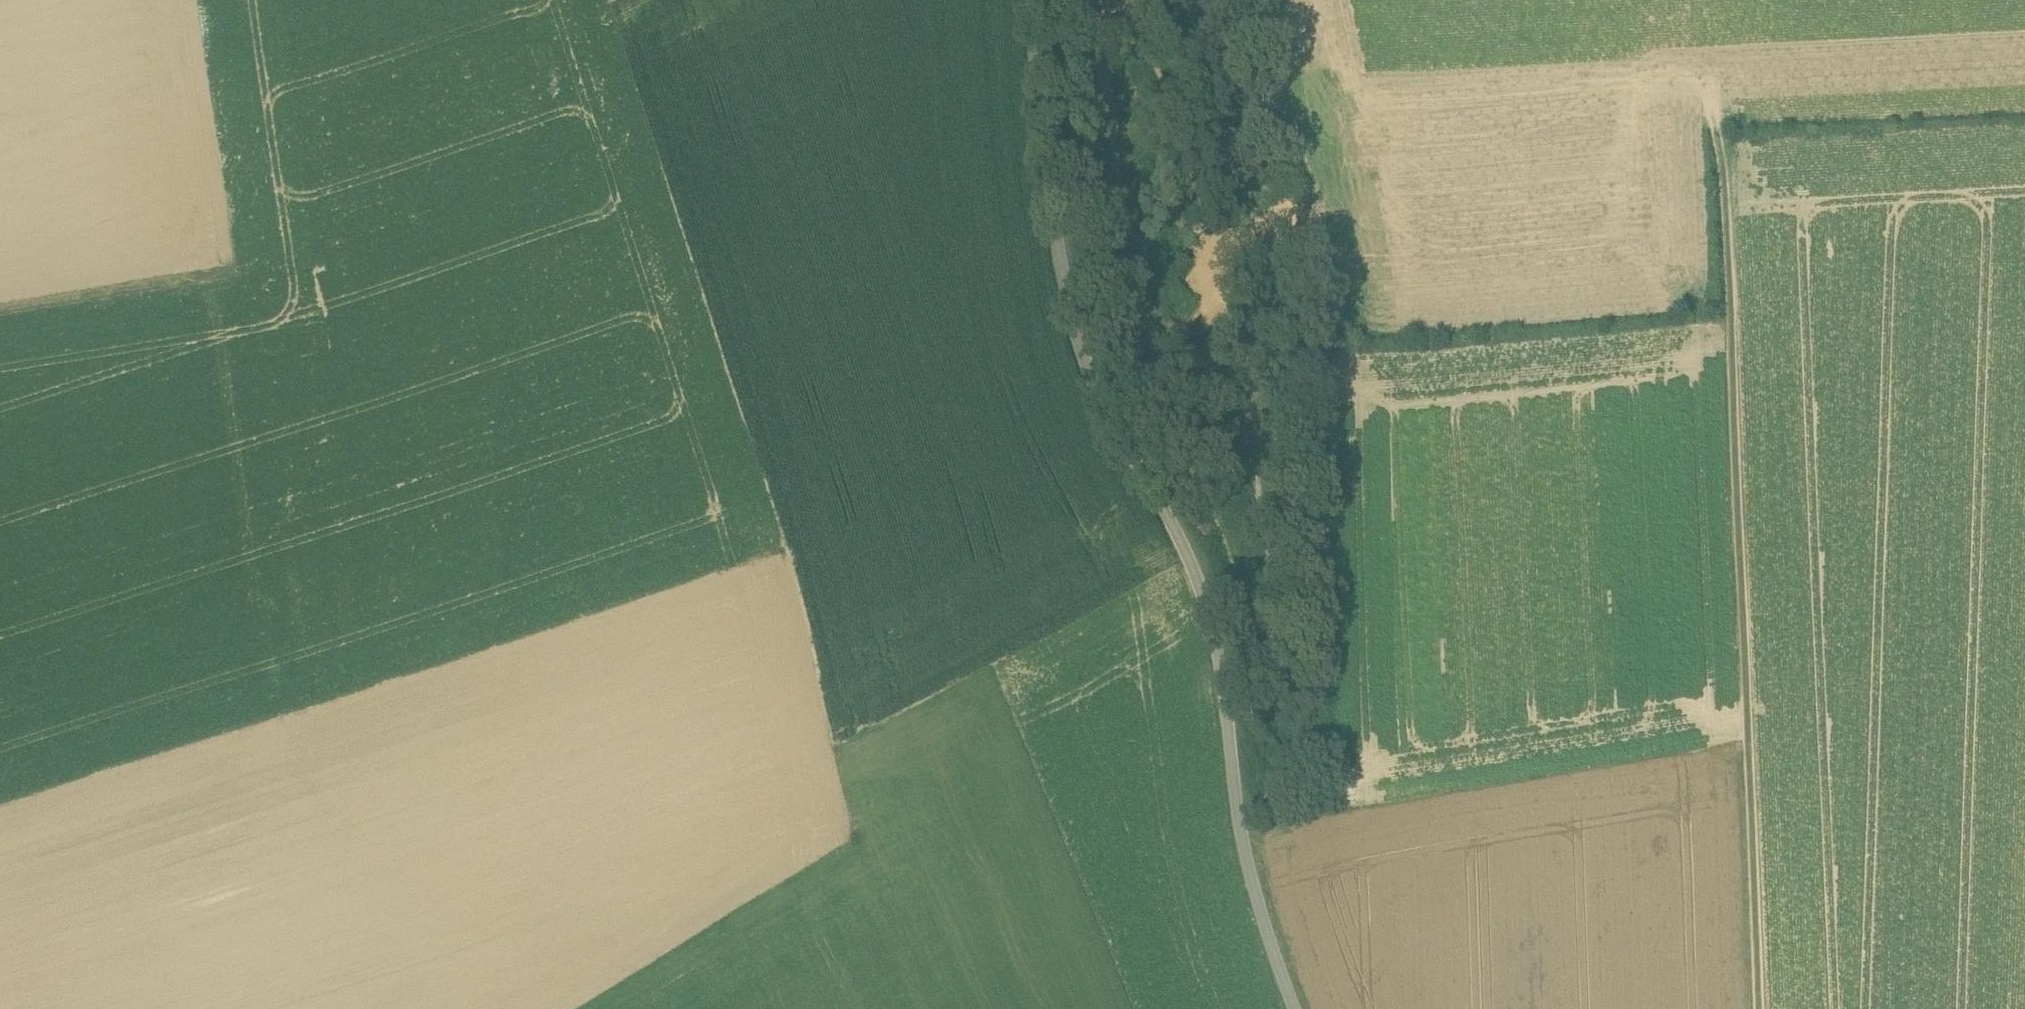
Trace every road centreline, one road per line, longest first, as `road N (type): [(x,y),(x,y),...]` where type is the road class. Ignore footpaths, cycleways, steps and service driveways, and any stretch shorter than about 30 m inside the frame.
road 1 (unclassified): [(1037,0),(1039,107),(1074,335),(1096,396),(1171,511),(1219,630),(1249,886),(1298,1008)]
road 2 (track): [(1105,0),(1096,51),(1106,220),(1139,346)]

